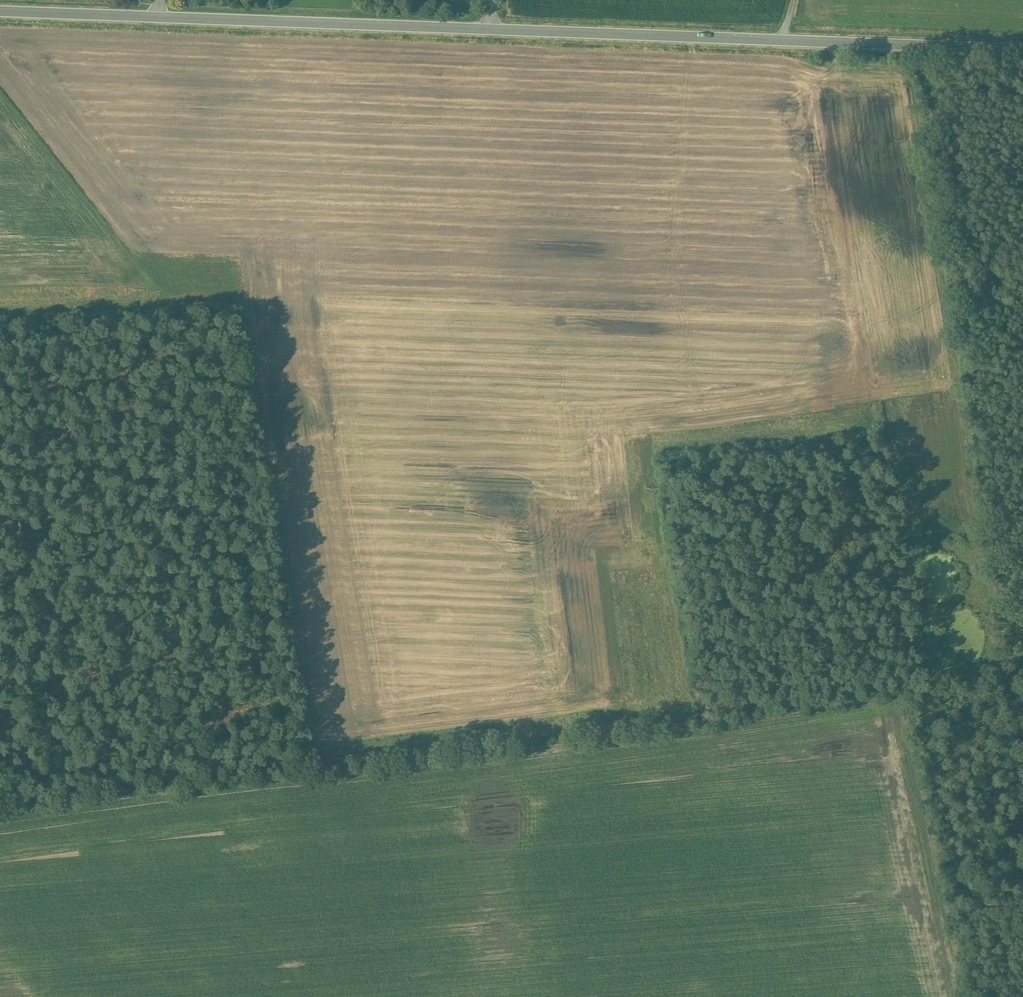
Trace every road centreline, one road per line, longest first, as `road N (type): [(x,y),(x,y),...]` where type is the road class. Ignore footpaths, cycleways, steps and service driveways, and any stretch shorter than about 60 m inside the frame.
road 1 (tertiary): [(1022,49),(0,11)]

